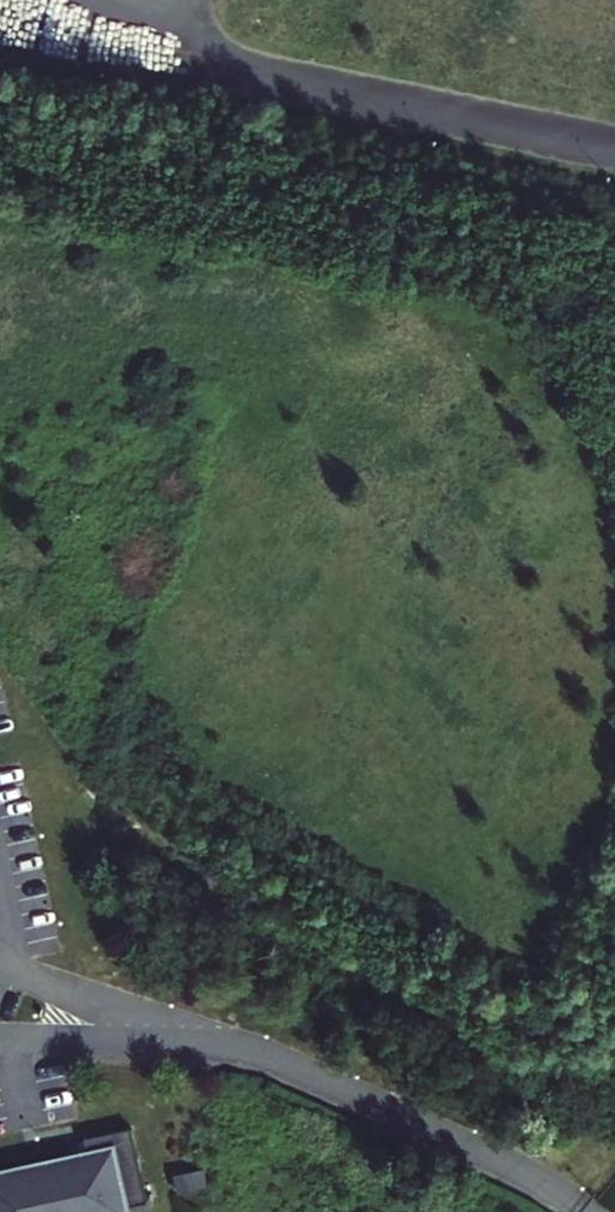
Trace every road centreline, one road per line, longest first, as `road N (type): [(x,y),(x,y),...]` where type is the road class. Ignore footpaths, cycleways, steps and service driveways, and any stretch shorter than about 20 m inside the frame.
road 1 (residential): [(586,1211),(545,1182),(295,1064),(207,1041)]
road 2 (residential): [(207,1041),(0,954)]
road 3 (residential): [(207,1041),(0,1038)]

